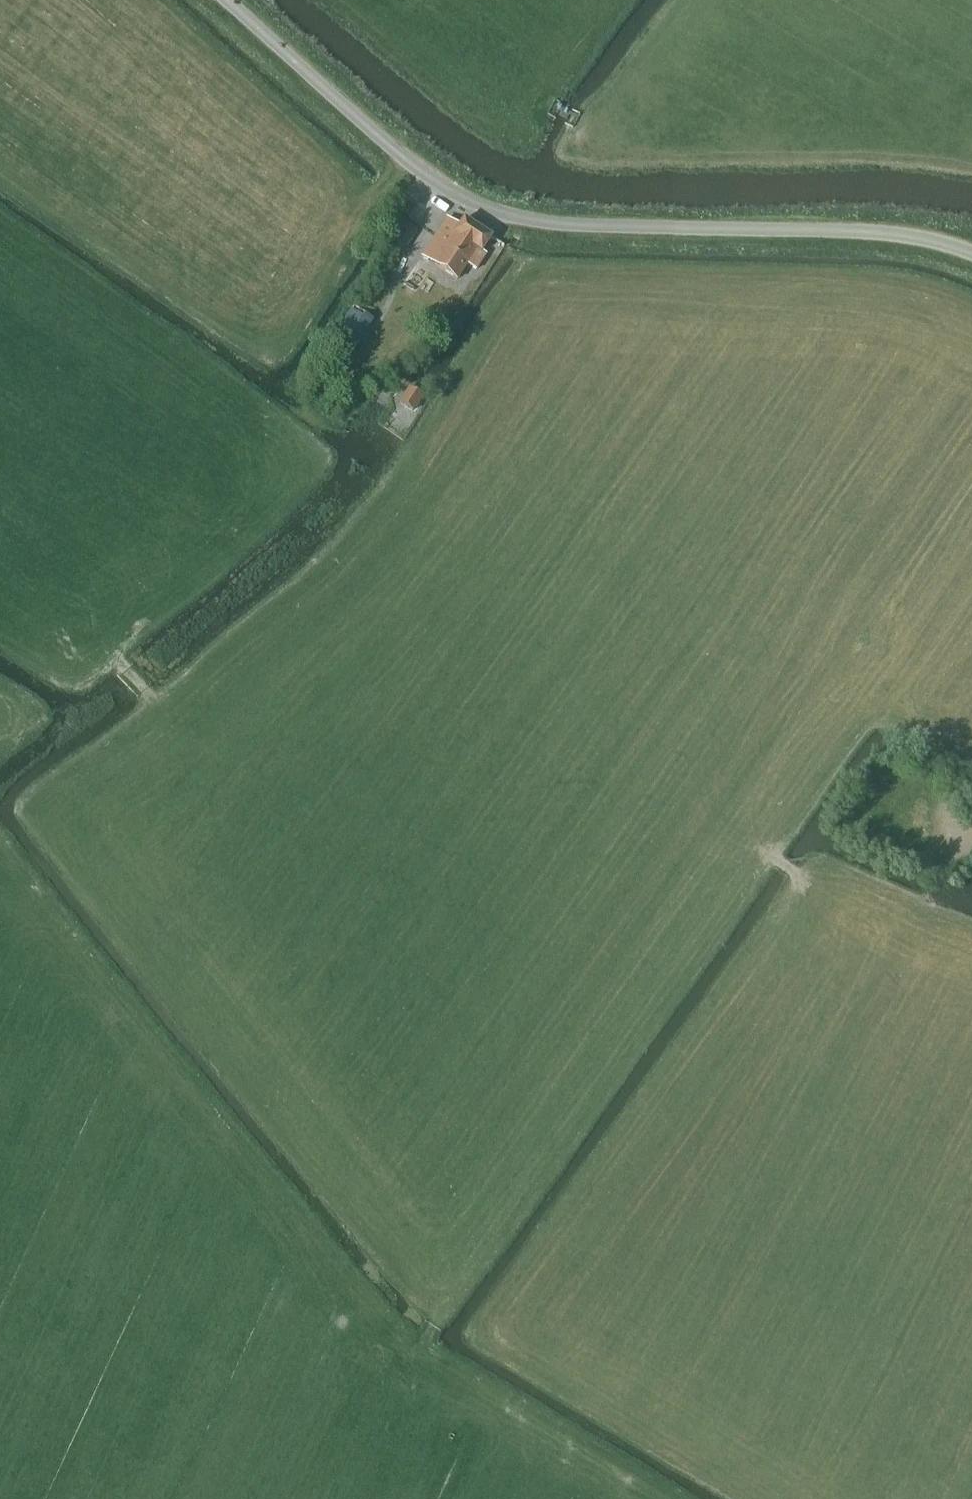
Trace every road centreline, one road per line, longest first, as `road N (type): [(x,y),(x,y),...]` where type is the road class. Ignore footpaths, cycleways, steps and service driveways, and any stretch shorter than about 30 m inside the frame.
road 1 (unclassified): [(971,253),(917,237),(554,223),(476,205),(402,159),(224,0)]

